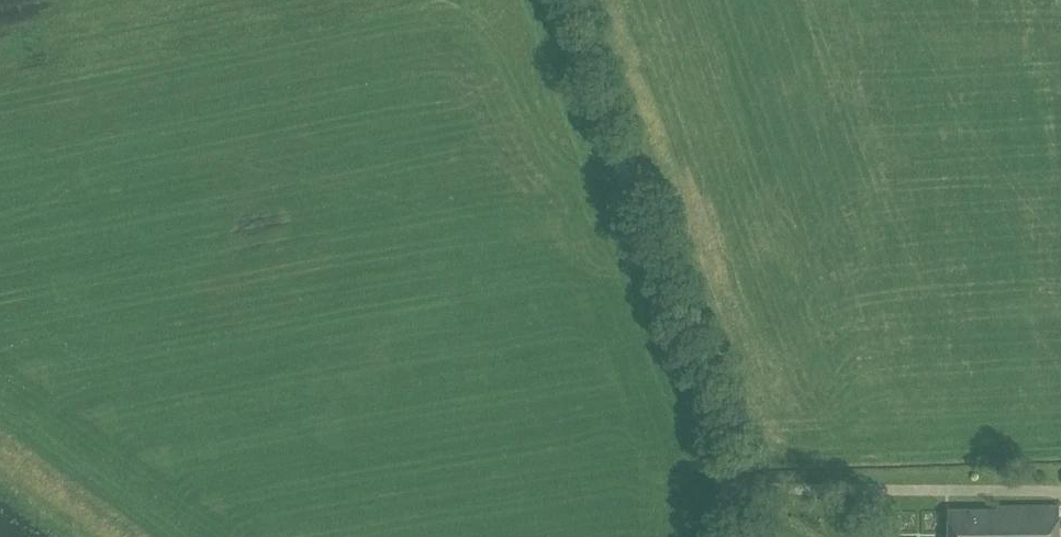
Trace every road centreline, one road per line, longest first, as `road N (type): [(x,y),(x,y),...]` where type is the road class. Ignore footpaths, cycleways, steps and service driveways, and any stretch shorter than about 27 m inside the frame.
road 1 (unclassified): [(725,536),(714,427),(559,0)]

